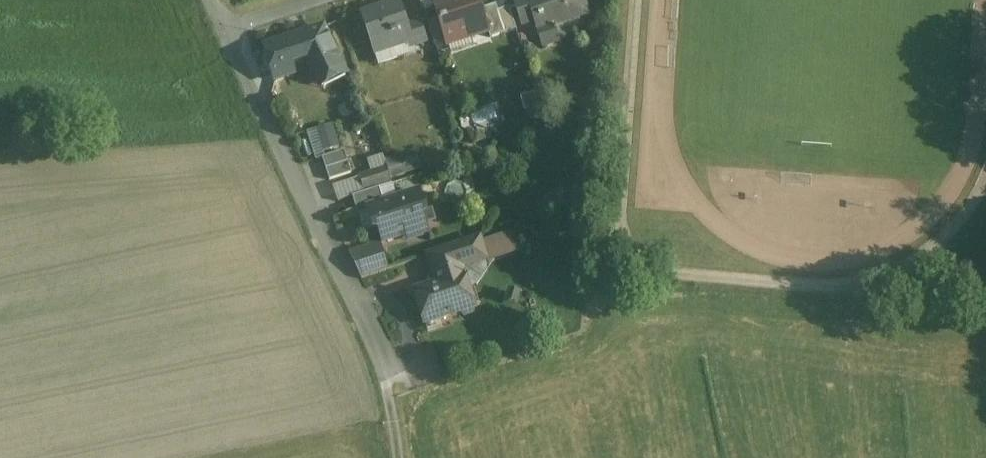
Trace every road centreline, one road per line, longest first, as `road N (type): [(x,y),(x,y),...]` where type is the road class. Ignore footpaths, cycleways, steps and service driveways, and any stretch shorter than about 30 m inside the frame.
road 1 (residential): [(231,26),(389,372)]

